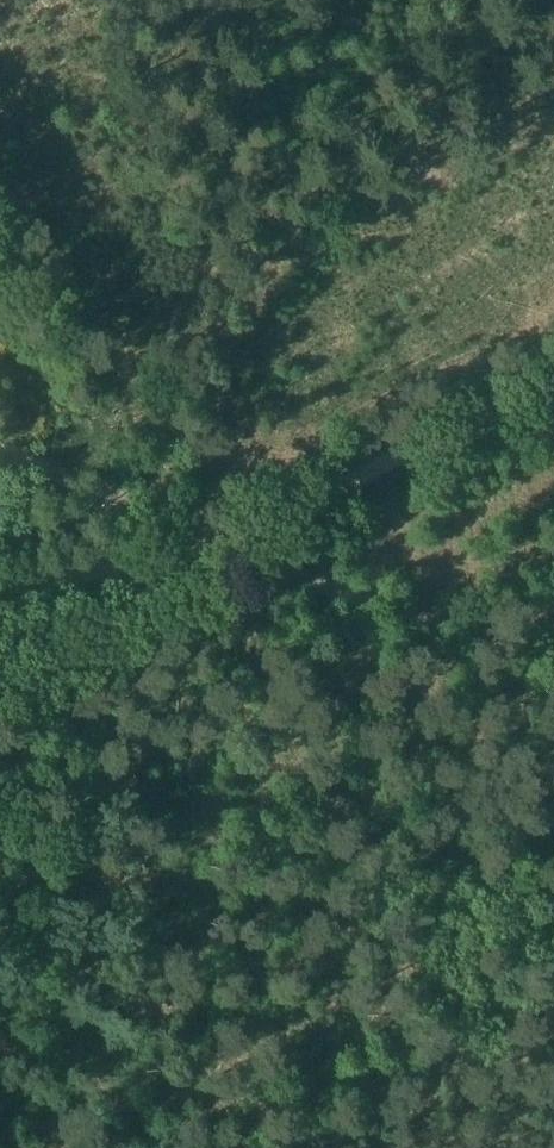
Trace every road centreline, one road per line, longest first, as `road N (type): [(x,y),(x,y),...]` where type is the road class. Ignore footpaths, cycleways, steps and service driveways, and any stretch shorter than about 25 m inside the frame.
road 1 (track): [(553,367),(220,549),(0,594)]
road 2 (track): [(553,676),(160,644),(0,667)]
road 3 (track): [(220,549),(553,657)]

